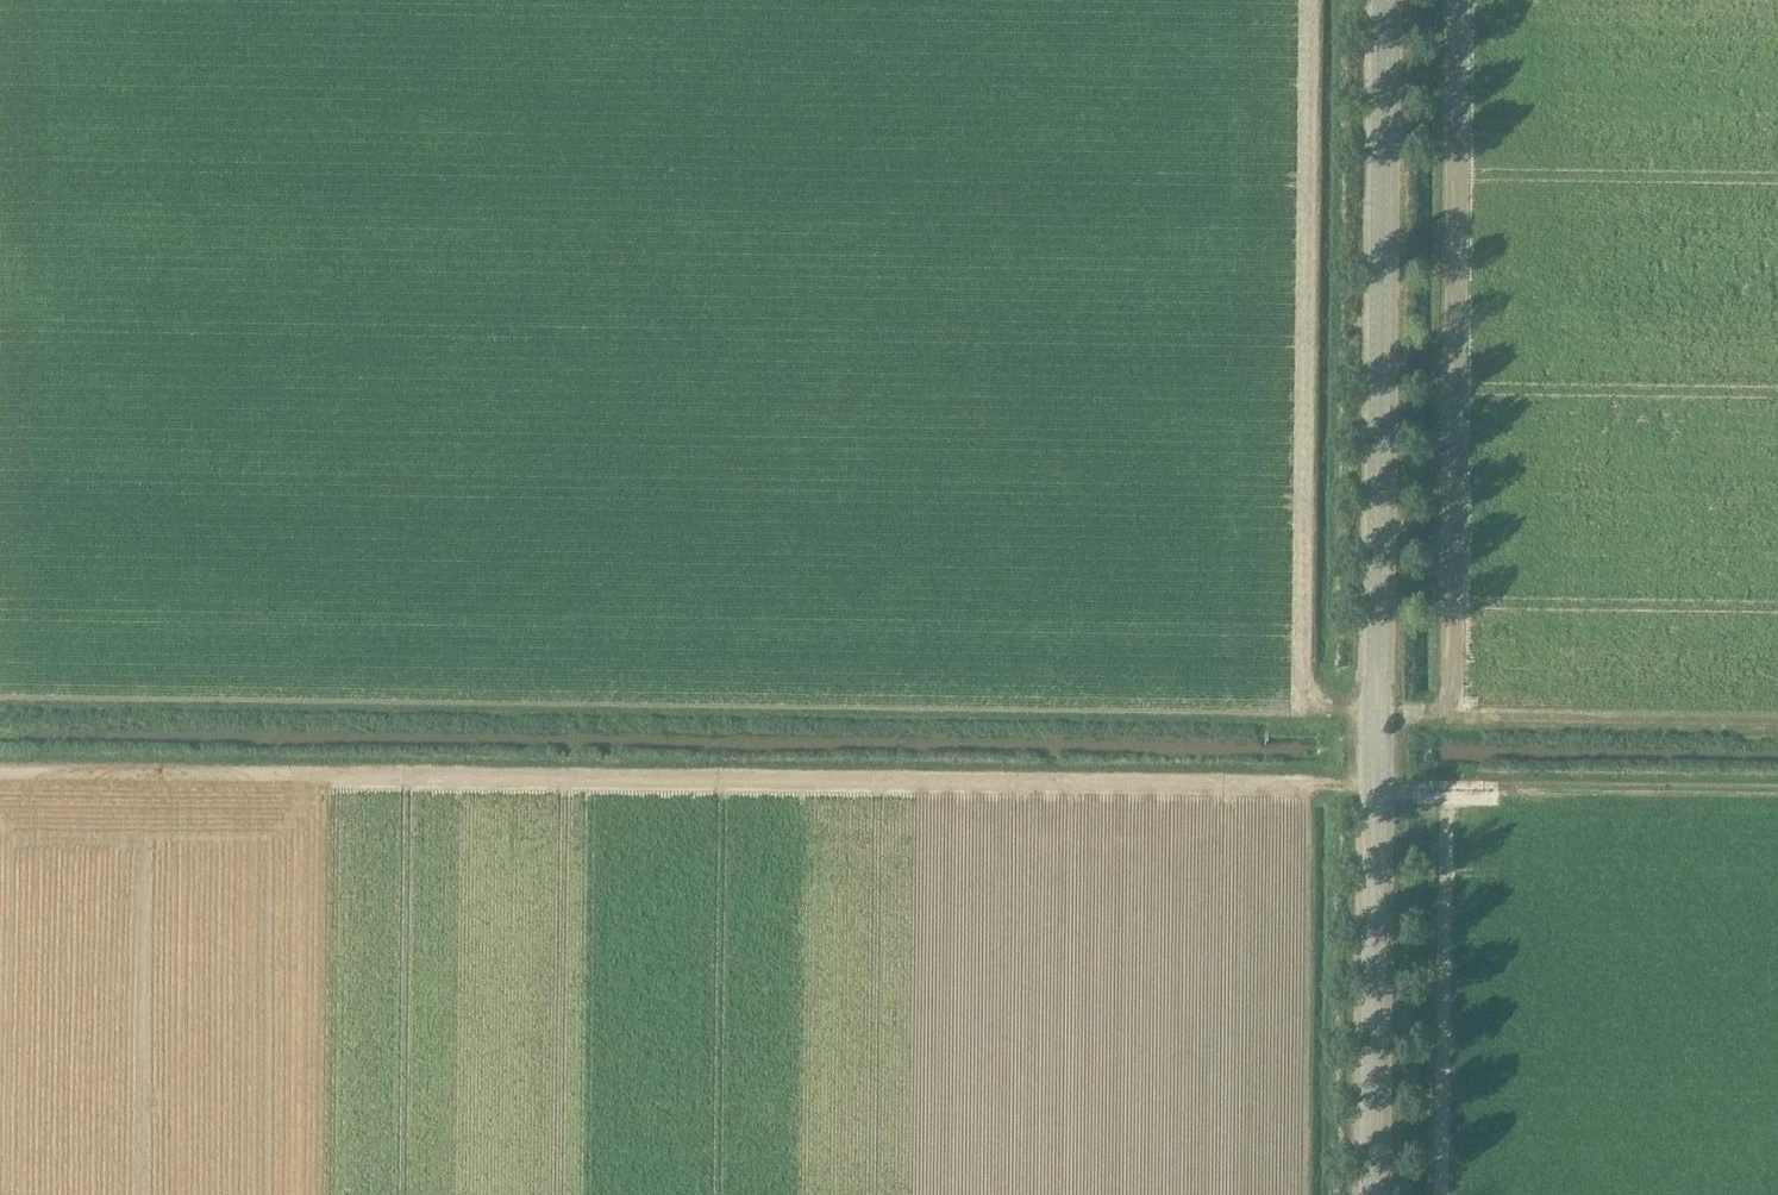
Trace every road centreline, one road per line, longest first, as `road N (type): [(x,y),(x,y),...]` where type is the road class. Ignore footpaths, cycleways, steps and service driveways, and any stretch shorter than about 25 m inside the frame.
road 1 (unclassified): [(1382,0),(1370,1194)]

